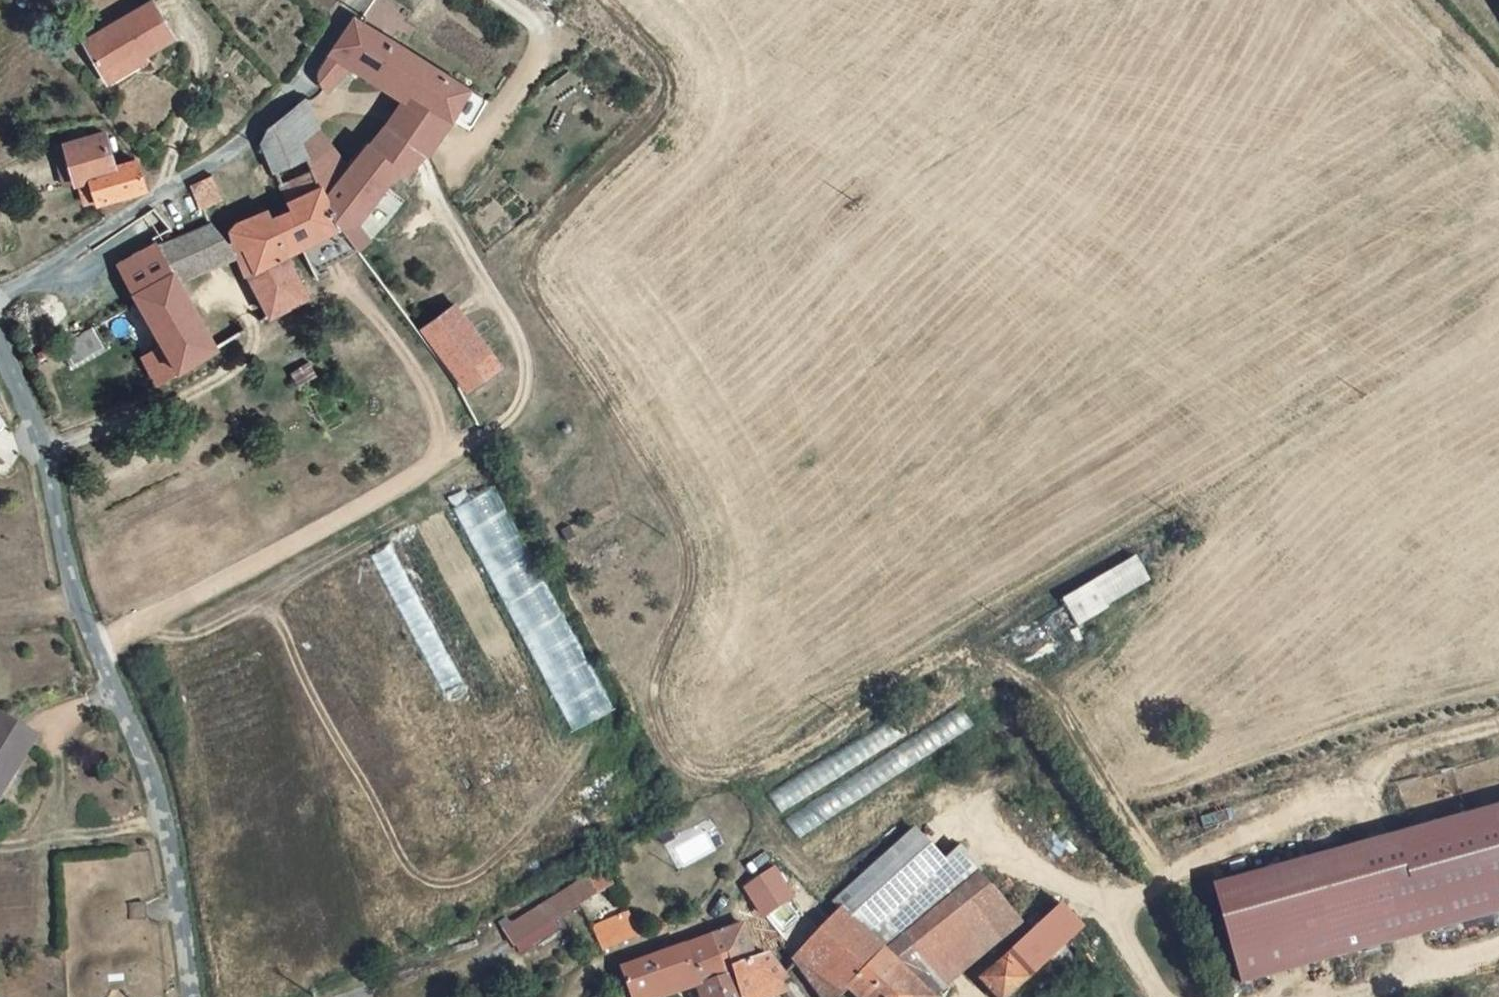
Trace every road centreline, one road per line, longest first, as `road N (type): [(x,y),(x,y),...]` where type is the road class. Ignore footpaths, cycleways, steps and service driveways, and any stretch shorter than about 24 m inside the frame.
road 1 (track): [(610,0),(666,62),(667,92),(655,117),(536,239),(529,266),(533,297),(670,502),(697,566),(685,618),(659,664),(653,705),(667,747),(811,870),(842,870),(879,851),(921,810),(966,804),(1116,922),(1160,996)]
road 2 (track): [(97,647),(499,431),(524,394),(527,356),(440,198),(549,44),(493,0)]
road 3 (track): [(1498,262),(1371,407),(840,723)]
road 4 (unclassified): [(0,336),(47,459),(83,612),(157,801),(188,996)]
road 5 (track): [(266,598),(406,864),(433,883),(469,878),(493,862),(589,747)]
road 6 (residential): [(351,0),(259,122),(0,296)]
road 7 (track): [(1118,612),(1116,644),(1064,688),(1062,711),(1156,867),(1141,894),(1107,915)]
road 8 (track): [(1156,867),(1224,848),(1344,784),(1498,727)]
road 9 (track): [(141,623),(174,637),(209,632),(409,517)]
road 10 (track): [(1352,996),(1498,955)]
road 11 (track): [(1416,0),(1498,89)]

